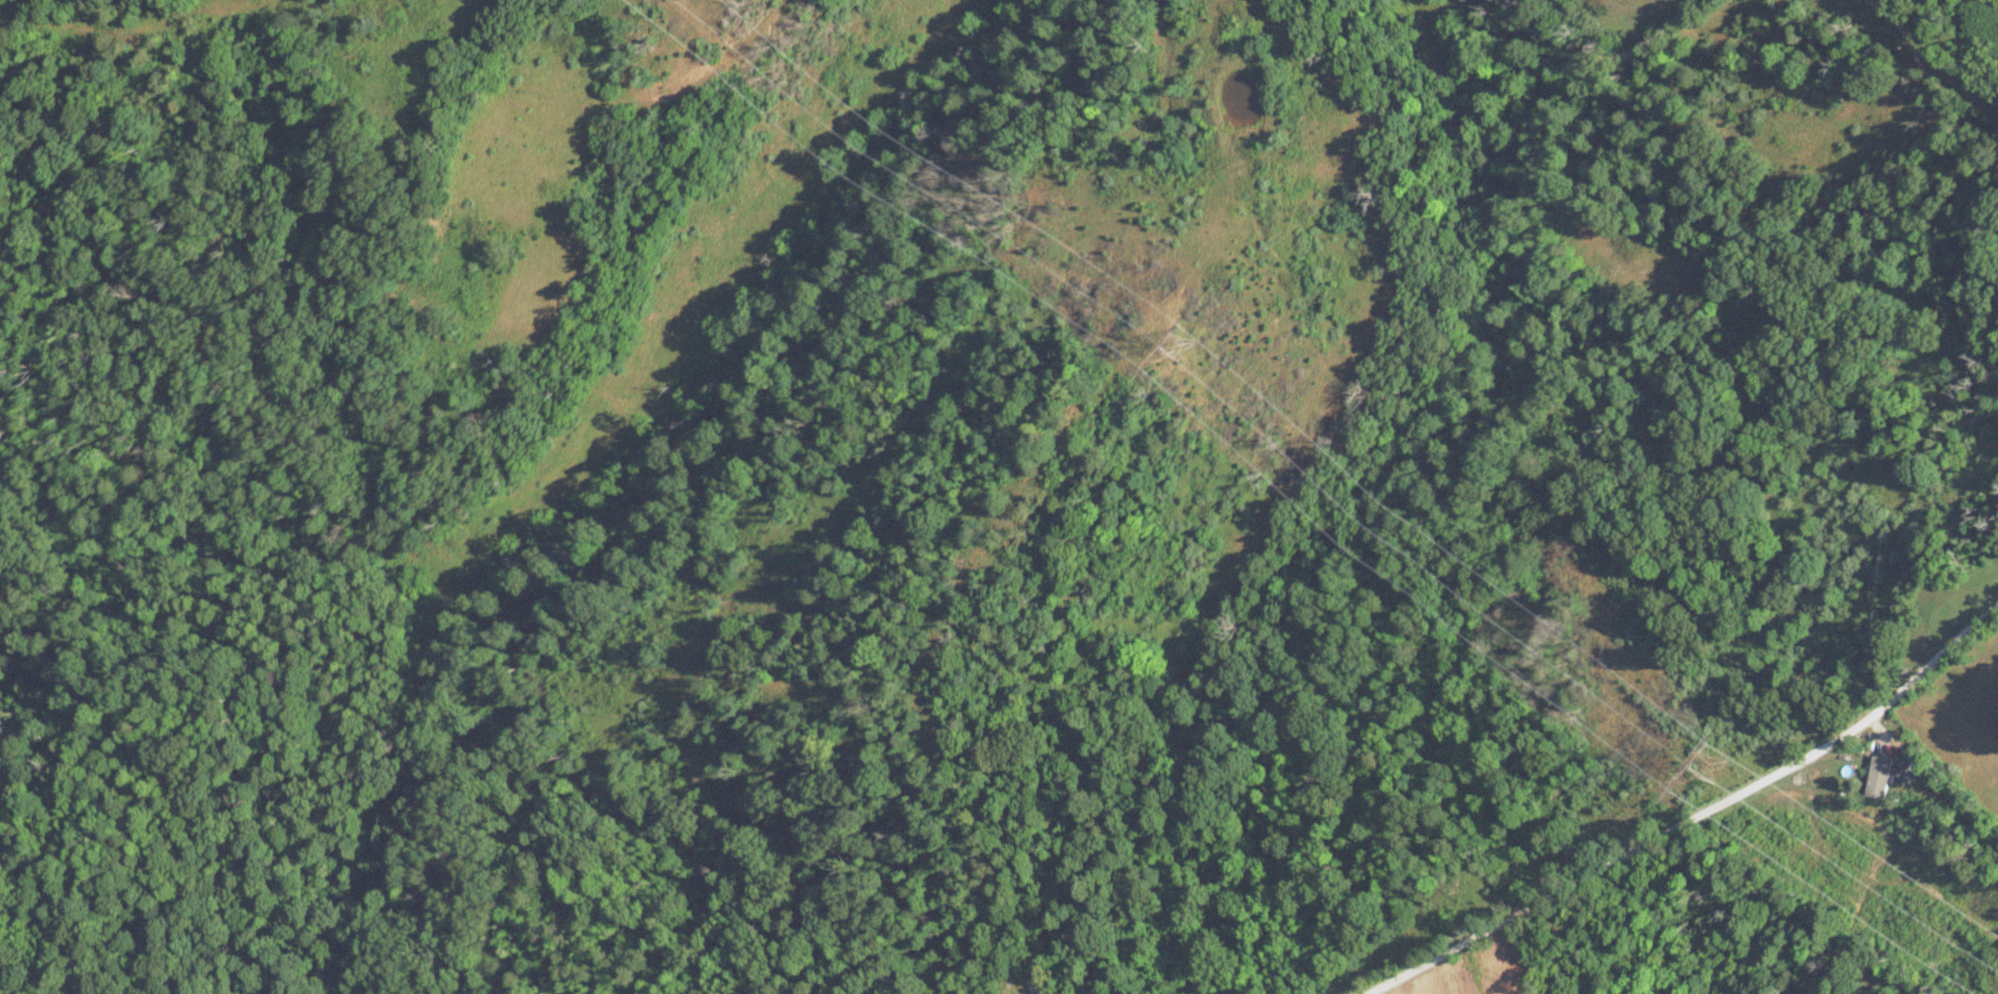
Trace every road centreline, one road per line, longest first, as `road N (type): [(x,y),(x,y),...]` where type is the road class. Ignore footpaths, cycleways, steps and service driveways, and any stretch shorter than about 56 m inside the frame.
road 1 (residential): [(1360,993),(1753,785)]
road 2 (residential): [(1753,785),(1960,646),(1997,608)]
road 3 (residential): [(1740,0),(1649,54),(1589,60),(1502,21),(1488,0)]
road 4 (residential): [(1997,179),(1960,142),(1884,0)]

